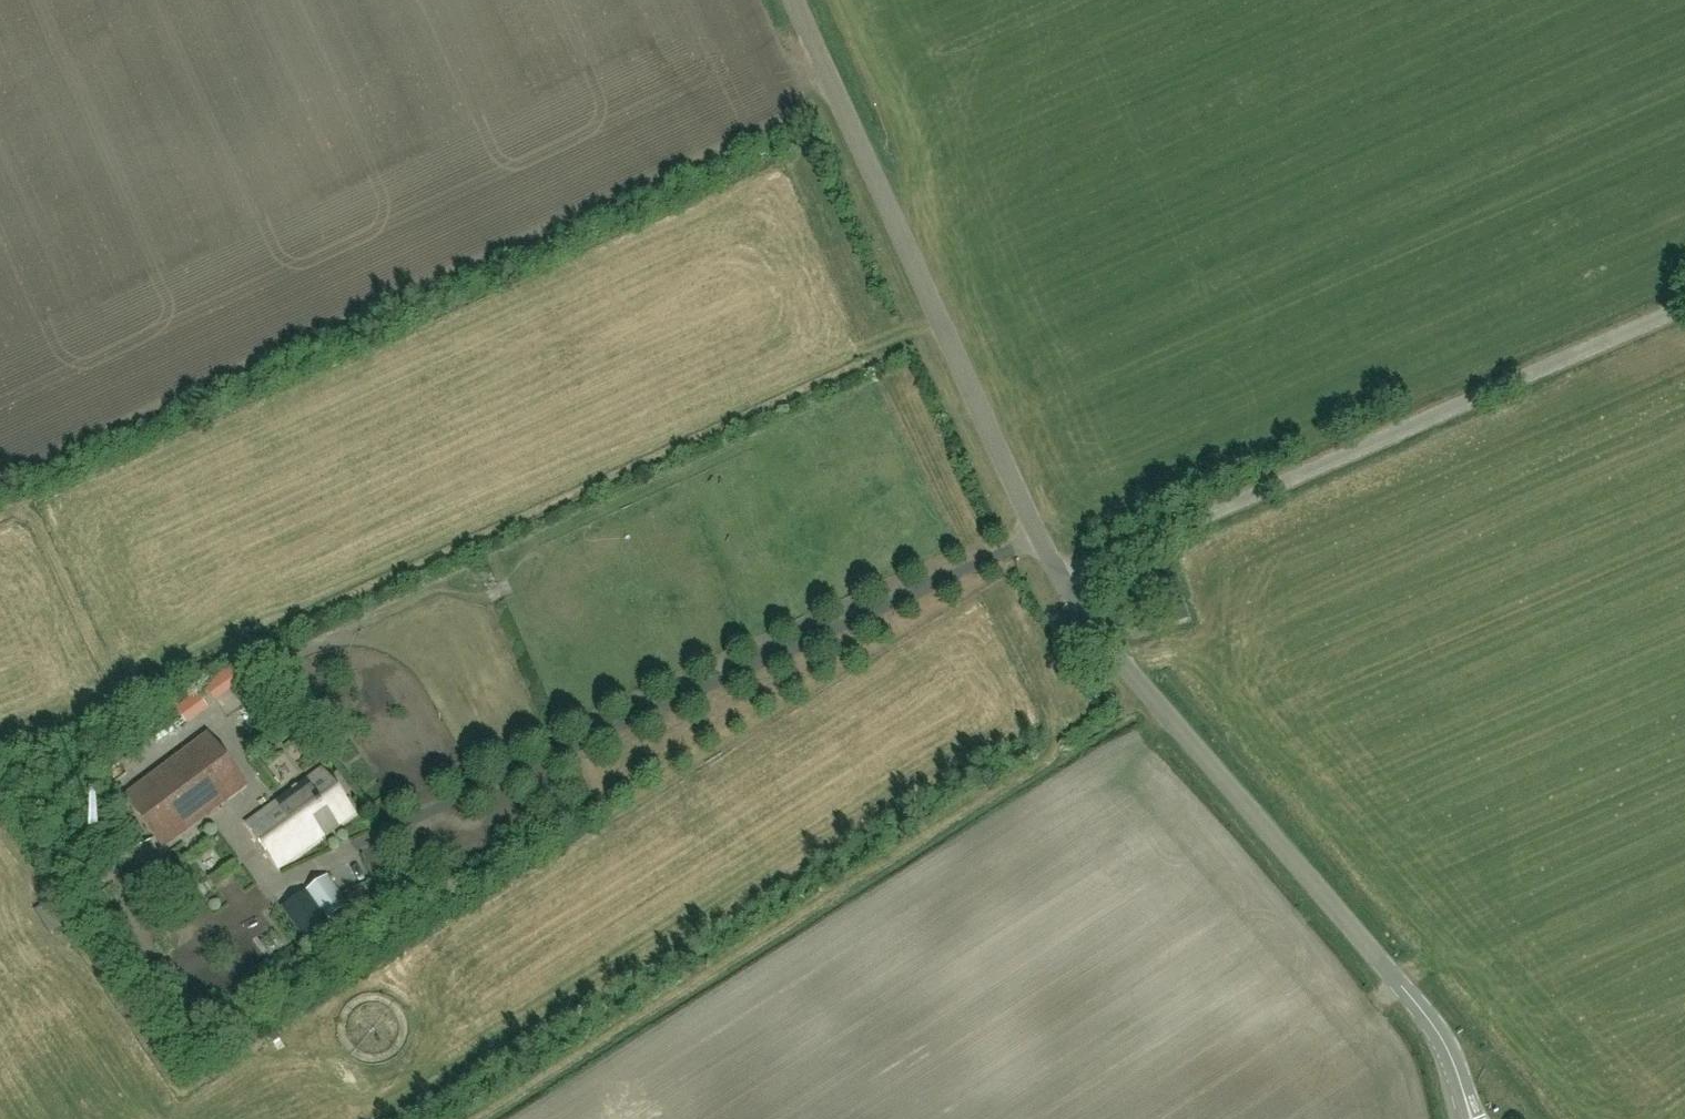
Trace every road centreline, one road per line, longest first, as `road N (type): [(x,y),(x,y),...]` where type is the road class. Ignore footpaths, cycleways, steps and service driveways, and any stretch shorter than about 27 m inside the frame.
road 1 (unclassified): [(1467,1118),(1440,1038),(1062,581),(796,0)]

